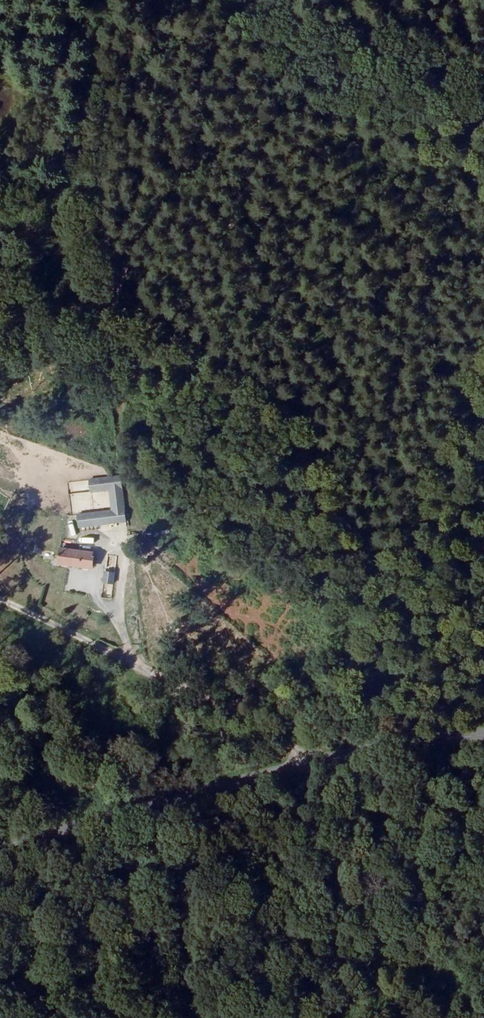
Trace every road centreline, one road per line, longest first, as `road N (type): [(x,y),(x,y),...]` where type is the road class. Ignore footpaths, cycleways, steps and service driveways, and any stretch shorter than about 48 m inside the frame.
road 1 (track): [(112,0),(210,149),(244,224),(347,482),(398,664),(448,745)]
road 2 (track): [(314,772),(132,579),(147,506),(127,469),(125,377),(105,291)]
road 3 (primary): [(0,863),(171,805),(483,739)]
road 4 (track): [(301,0),(210,149),(105,291)]
road 5 (track): [(171,805),(200,1017)]

